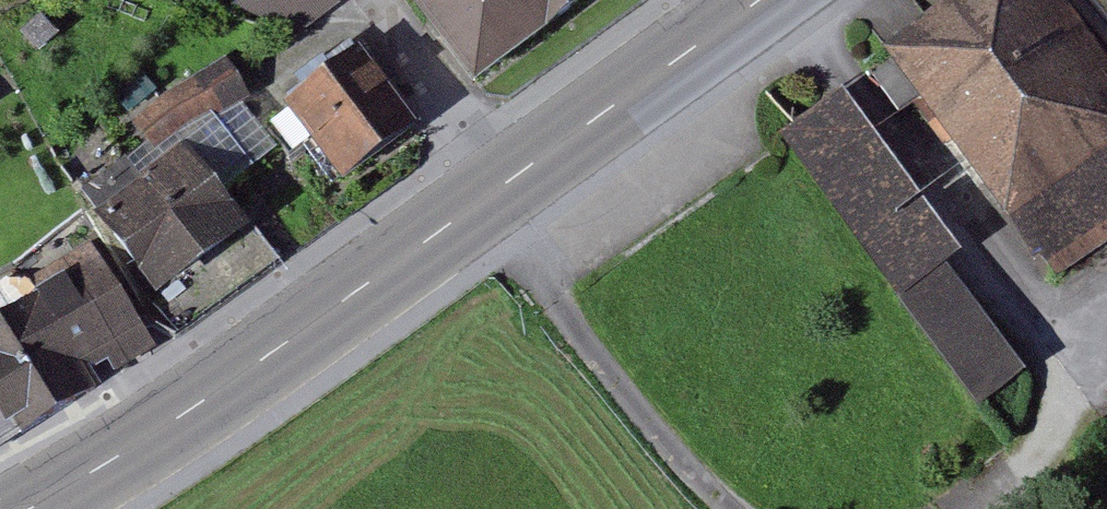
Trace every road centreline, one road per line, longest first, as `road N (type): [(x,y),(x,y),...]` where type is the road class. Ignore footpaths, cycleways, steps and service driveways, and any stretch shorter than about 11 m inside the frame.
road 1 (primary): [(22,508),(206,401),(494,188)]
road 2 (primary): [(494,188),(773,0)]
road 3 (residential): [(494,188),(384,0)]

